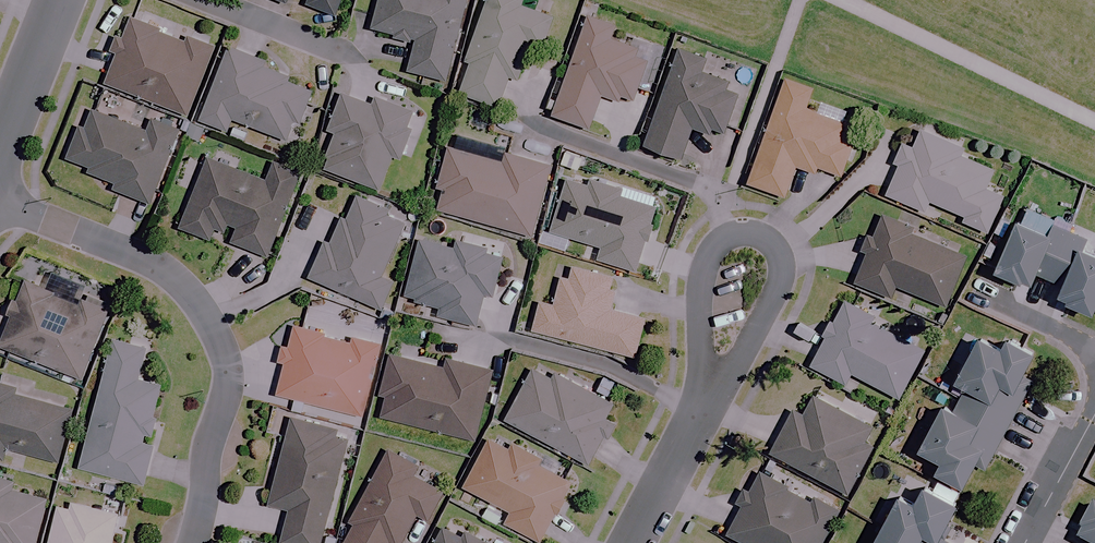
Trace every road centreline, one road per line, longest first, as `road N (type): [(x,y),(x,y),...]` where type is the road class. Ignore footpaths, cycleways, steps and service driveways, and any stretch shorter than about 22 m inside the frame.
road 1 (residential): [(0,199),(131,253),(206,307),(229,369),(205,444),(192,542)]
road 2 (residential): [(707,397),(776,280),(777,258),(766,243),(731,235),(704,261),(697,339)]
road 3 (residential): [(630,542),(707,397)]
road 4 (tertiary): [(0,152),(58,0)]
road 5 (residential): [(1025,542),(1094,414)]
road 6 (residential): [(1094,353),(973,293)]

